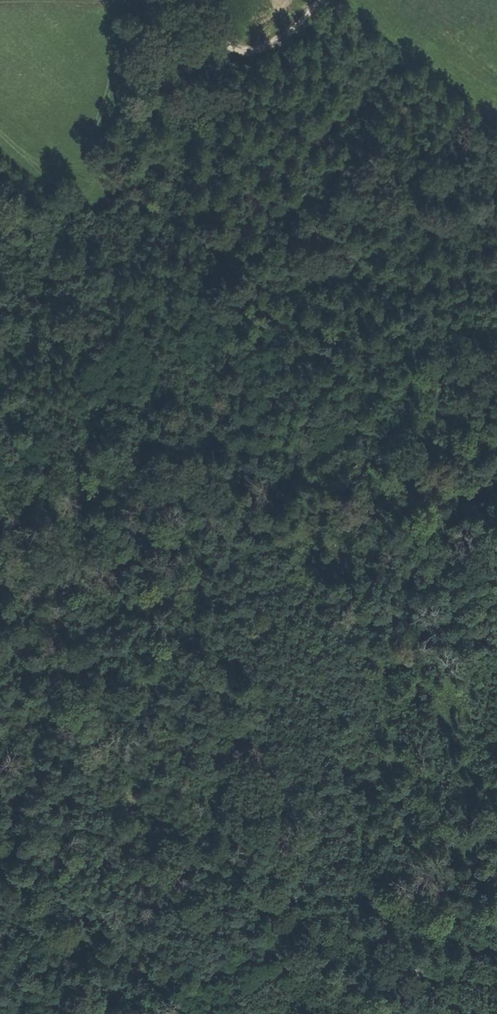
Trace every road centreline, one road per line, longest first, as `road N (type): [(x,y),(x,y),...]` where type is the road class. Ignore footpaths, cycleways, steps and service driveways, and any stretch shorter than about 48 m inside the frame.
road 1 (track): [(316,0),(289,31),(256,48),(229,45),(180,0)]
road 2 (track): [(140,0),(0,5)]

